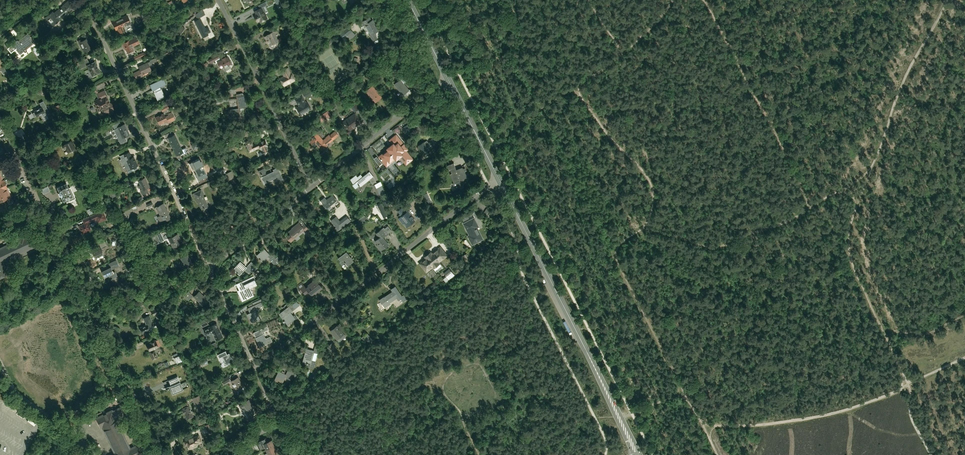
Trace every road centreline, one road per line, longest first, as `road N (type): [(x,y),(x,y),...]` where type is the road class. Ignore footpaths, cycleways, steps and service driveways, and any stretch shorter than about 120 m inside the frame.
road 1 (track): [(673,0),(578,91),(653,191),(646,228),(618,246),(616,262),(718,454)]
road 2 (track): [(964,357),(908,385),(848,246),(895,102),(947,0)]
road 3 (residential): [(159,454),(0,123)]
road 4 (secondary): [(638,454),(498,179)]
road 5 (residential): [(255,366),(498,179)]
road 6 (track): [(703,0),(811,206),(872,166)]
road 7 (residential): [(210,269),(85,0)]
road 8 (track): [(908,385),(808,418),(703,424)]
road 9 (residential): [(311,188),(217,0)]
road 10 (track): [(811,206),(714,248),(646,228)]
road 11 (residential): [(311,188),(447,78)]
road 12 (residential): [(210,269),(311,188)]

